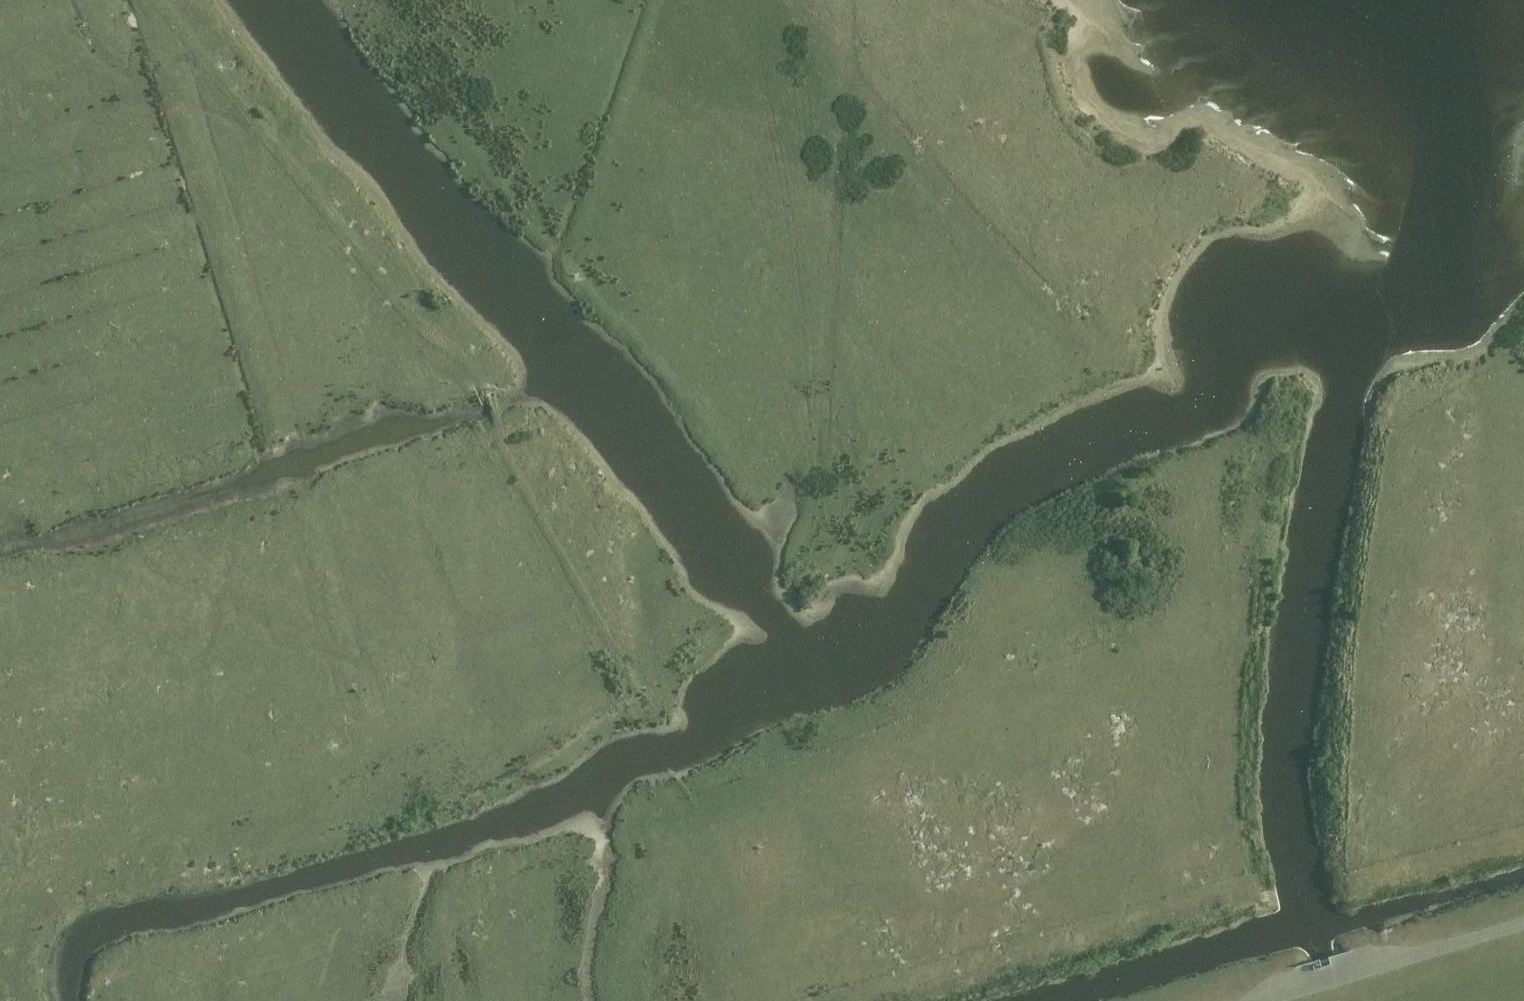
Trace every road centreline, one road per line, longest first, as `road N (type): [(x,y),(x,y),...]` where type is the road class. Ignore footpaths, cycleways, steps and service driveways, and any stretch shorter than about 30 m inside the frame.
road 1 (track): [(1523,928),(1283,1000)]

